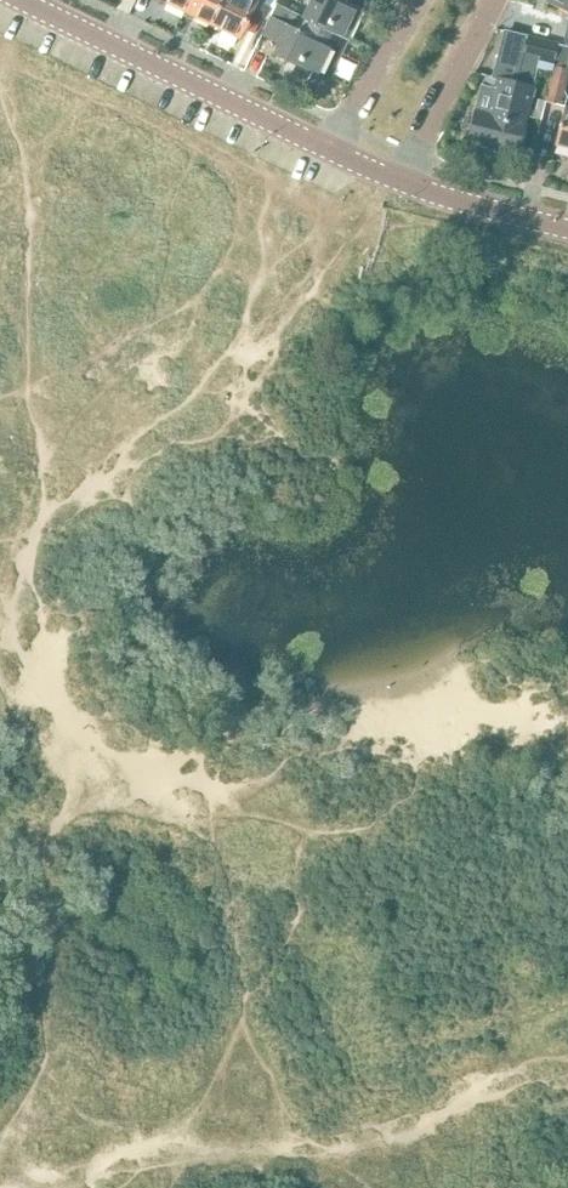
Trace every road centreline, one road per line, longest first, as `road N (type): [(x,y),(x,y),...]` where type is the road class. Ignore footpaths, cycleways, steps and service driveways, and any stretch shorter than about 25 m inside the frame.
road 1 (tertiary): [(330,152),(28,0)]
road 2 (residential): [(403,184),(498,0)]
road 3 (residential): [(412,0),(330,152)]
road 4 (tertiary): [(567,227),(403,184)]

